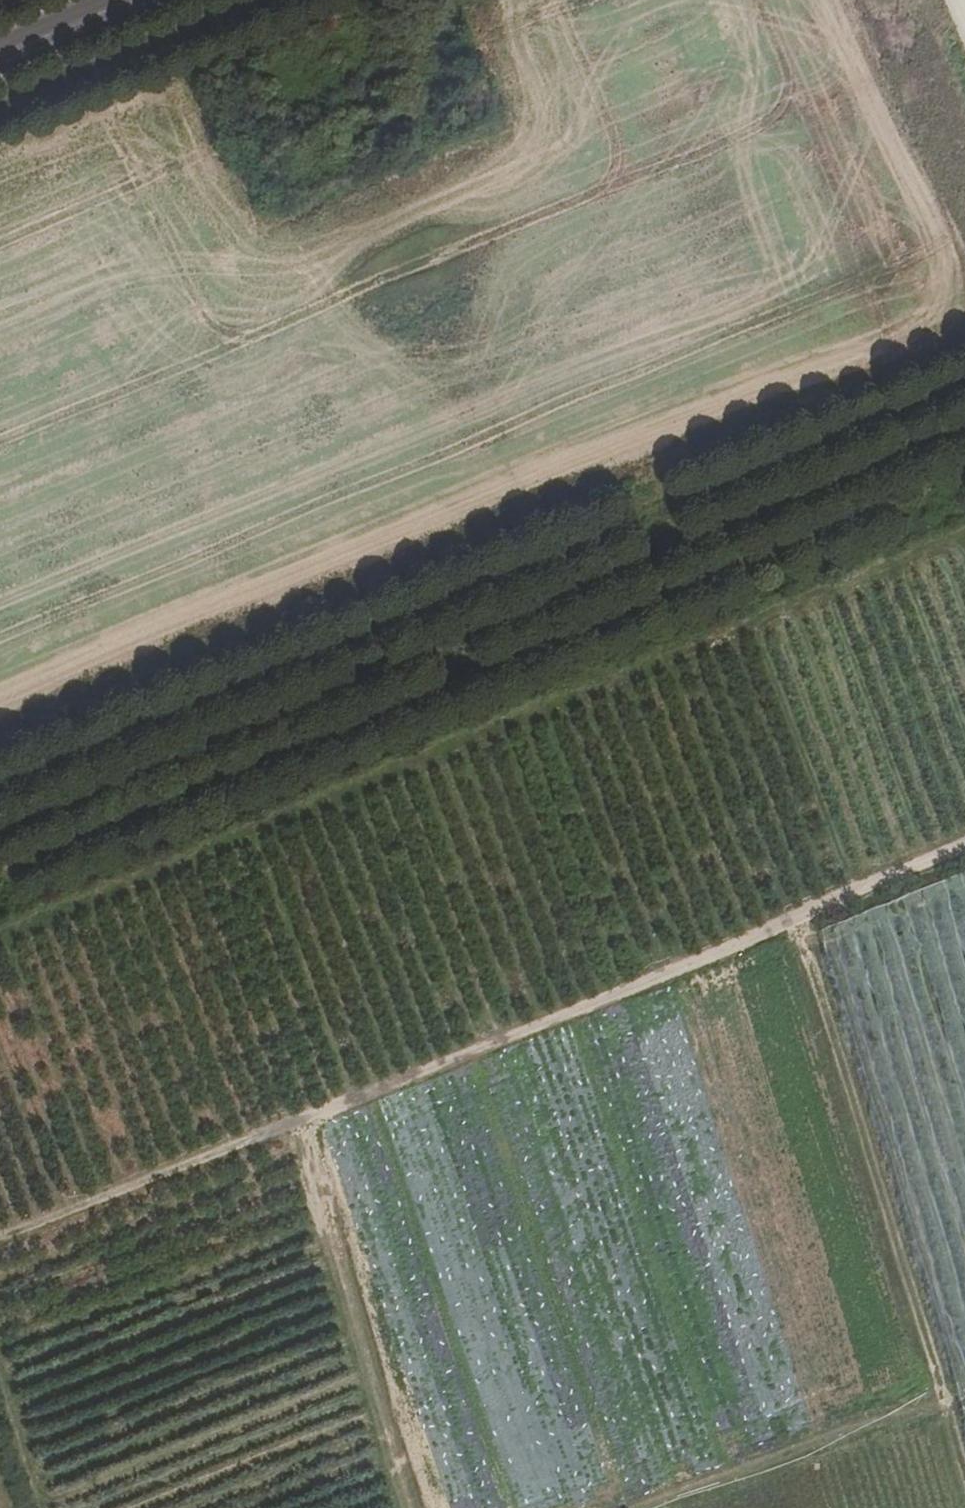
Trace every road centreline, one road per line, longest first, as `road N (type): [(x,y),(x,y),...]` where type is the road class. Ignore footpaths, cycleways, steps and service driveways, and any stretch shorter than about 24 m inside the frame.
road 1 (track): [(0,1244),(964,850)]
road 2 (unclassified): [(0,56),(135,0)]

